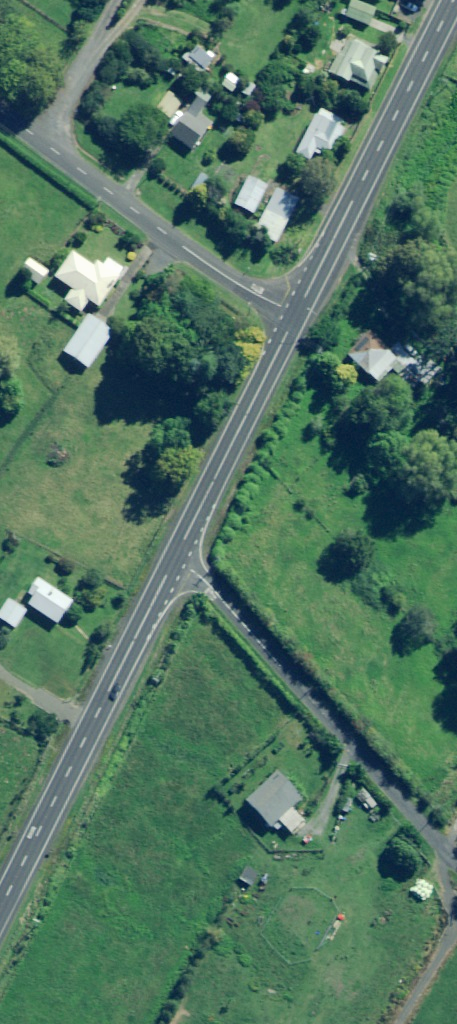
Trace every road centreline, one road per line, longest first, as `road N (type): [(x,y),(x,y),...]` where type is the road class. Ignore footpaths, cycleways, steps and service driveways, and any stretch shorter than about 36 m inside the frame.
road 1 (unclassified): [(176,563),(219,598),(456,861)]
road 2 (primary): [(176,563),(0,913)]
road 3 (unclassified): [(0,110),(239,285),(296,313)]
road 4 (primary): [(446,0),(296,313)]
road 5 (primary): [(296,313),(176,563)]

